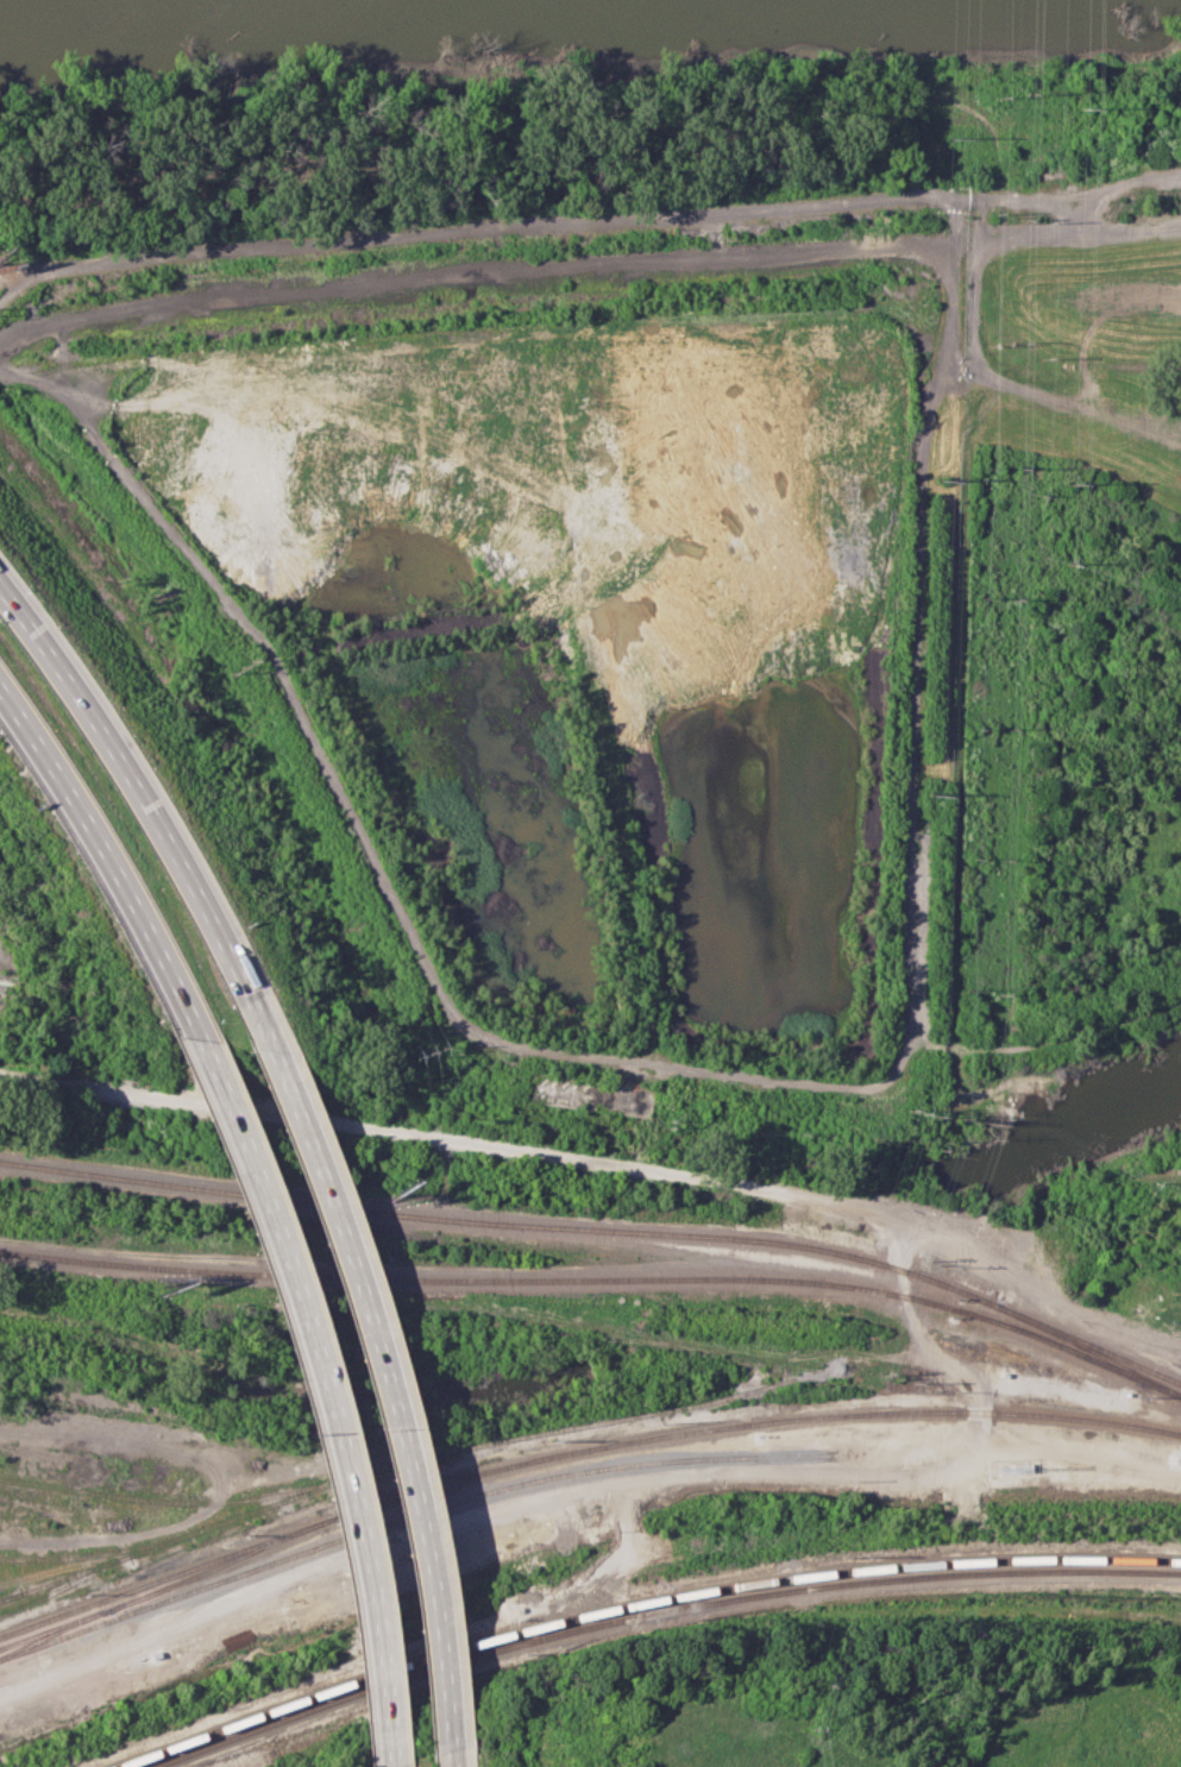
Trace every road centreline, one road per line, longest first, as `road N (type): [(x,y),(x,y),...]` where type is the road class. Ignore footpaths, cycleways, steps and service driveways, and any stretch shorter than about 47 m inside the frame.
road 1 (track): [(0,358),(59,383),(124,474),(265,642),(452,1007),(476,1029),(510,1045),(852,1092),(887,1088),(911,1019),(915,474),(934,378),(959,353),(967,325),(967,202),(906,199),(244,249),(19,278),(0,293)]
road 2 (track): [(0,1080),(902,1213),(993,1235)]
road 3 (motorway): [(450,1749),(400,1423),(255,1004)]
road 4 (motorway): [(187,1025),(303,1318),(375,1622),(391,1766)]
road 5 (track): [(422,294),(646,268),(1180,226)]
road 6 (motorway): [(255,1004),(152,816),(57,665),(0,593)]
road 7 (track): [(0,347),(422,294)]
road 8 (motorway): [(0,686),(137,913),(187,1025)]
road 9 (track): [(905,1040),(1075,1038),(1180,995)]
road 10 (track): [(993,1235),(1137,1174),(1180,1168)]
road 11 (track): [(967,202),(1079,199),(1080,231)]

